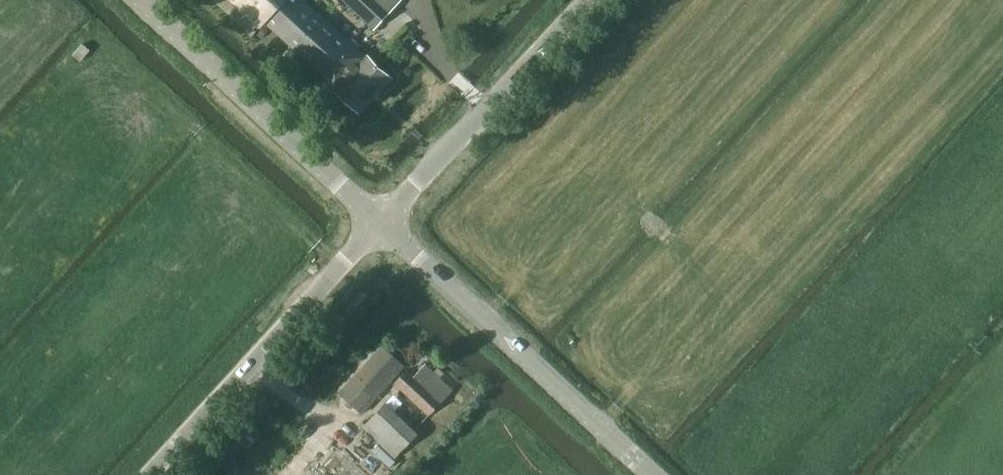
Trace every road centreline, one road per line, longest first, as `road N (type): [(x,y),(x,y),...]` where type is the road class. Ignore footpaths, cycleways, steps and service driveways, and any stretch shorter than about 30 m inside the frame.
road 1 (unclassified): [(656,474),(384,221)]
road 2 (unclassified): [(146,474),(384,221)]
road 3 (unclassified): [(384,221),(140,0)]
road 4 (unclassified): [(384,221),(585,0)]

